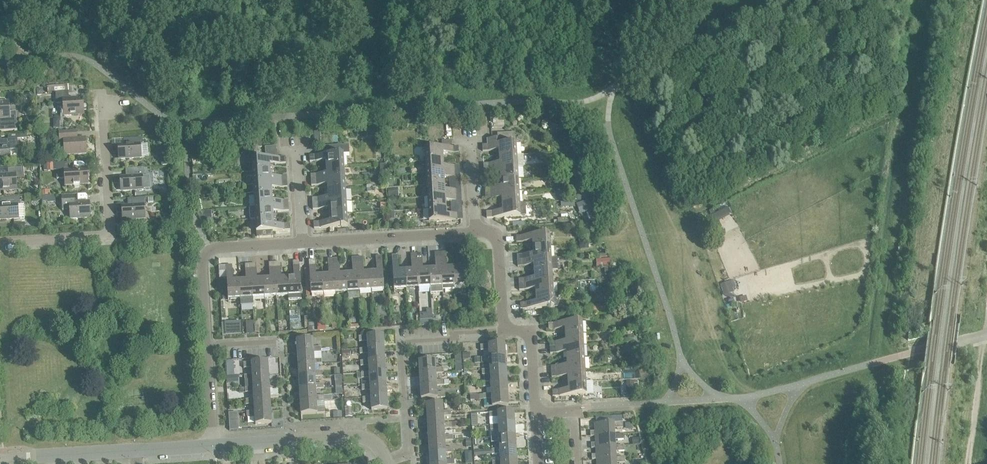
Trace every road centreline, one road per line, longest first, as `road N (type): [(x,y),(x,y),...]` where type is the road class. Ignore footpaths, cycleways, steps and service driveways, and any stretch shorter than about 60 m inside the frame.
road 1 (residential): [(505,331),(399,344),(407,452),(384,461)]
road 2 (residential): [(0,245),(107,237),(109,107)]
road 3 (residential): [(207,347),(200,268),(210,250),(309,241)]
road 4 (tertiary): [(214,447),(362,439),(384,461)]
road 5 (residential): [(309,241),(481,227)]

